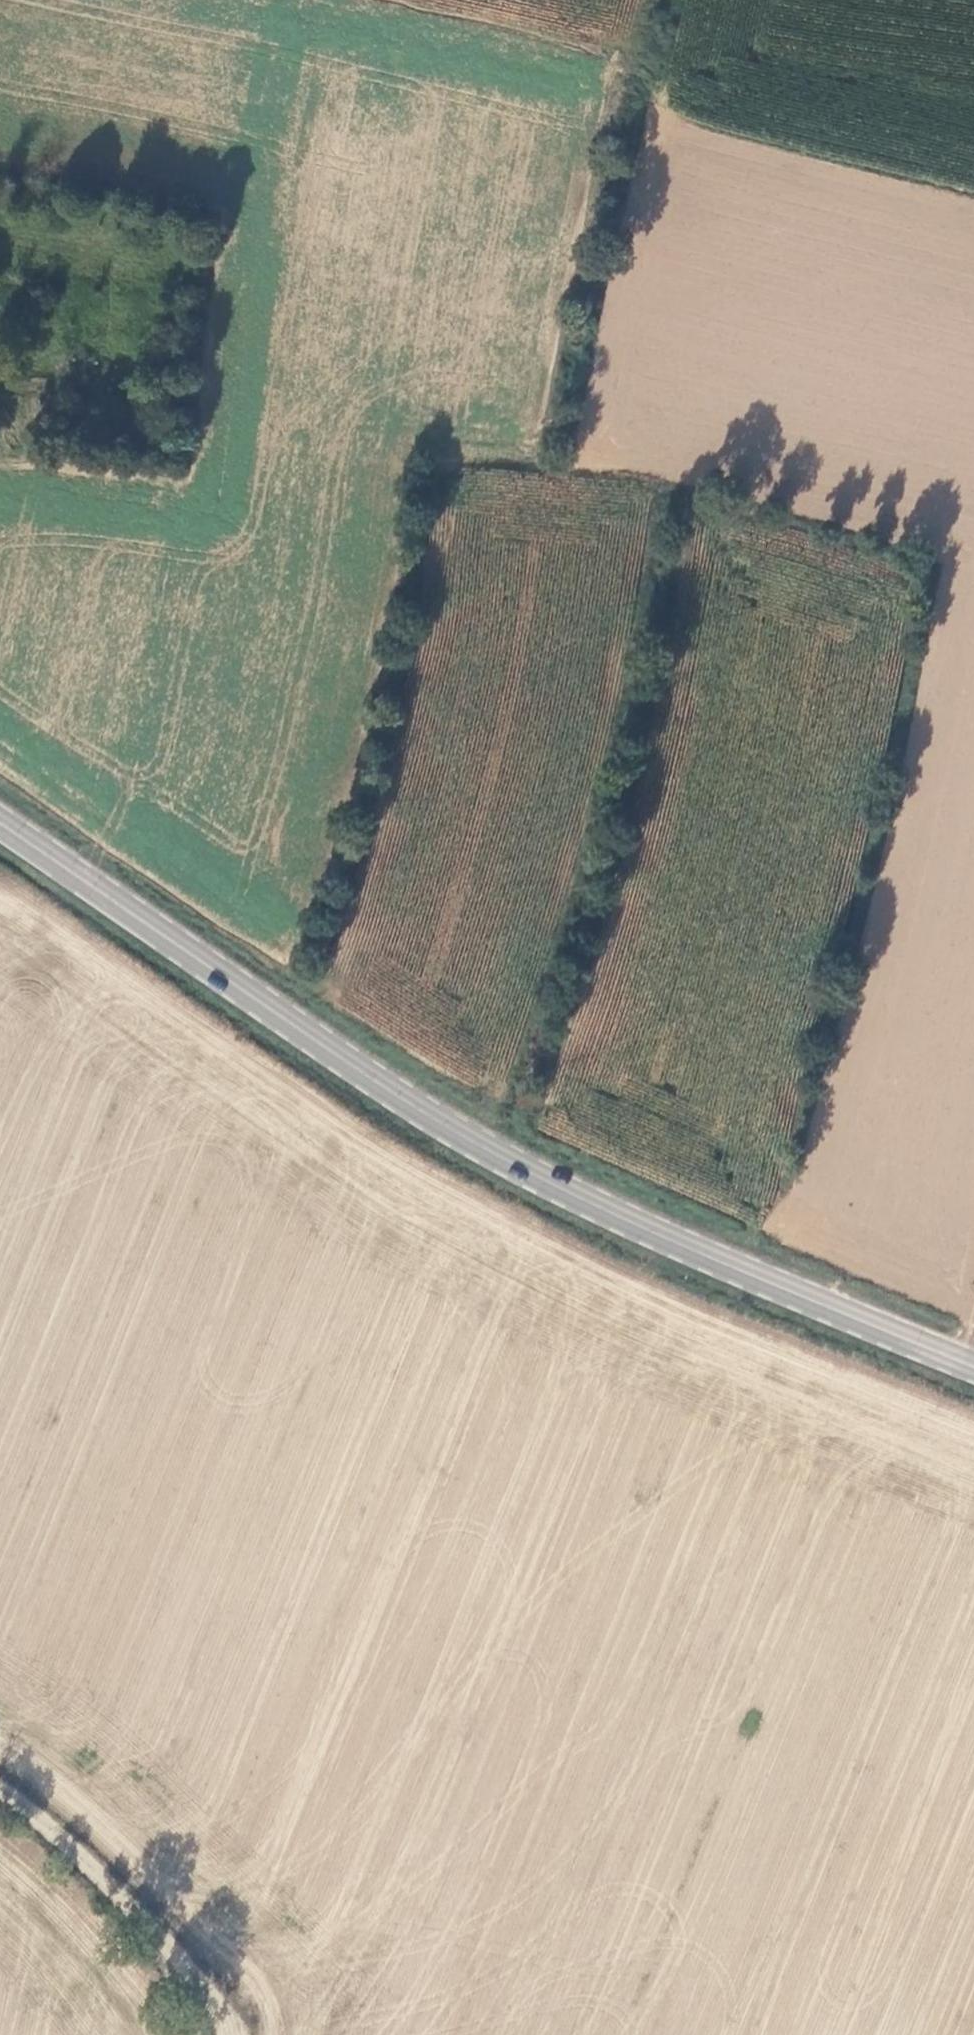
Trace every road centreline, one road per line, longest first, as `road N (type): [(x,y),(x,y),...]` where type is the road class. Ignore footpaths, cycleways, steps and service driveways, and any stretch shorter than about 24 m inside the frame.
road 1 (secondary): [(973,1368),(633,1226),(487,1151),(0,825)]
road 2 (track): [(0,1794),(101,1883),(232,2019),(235,2034)]

